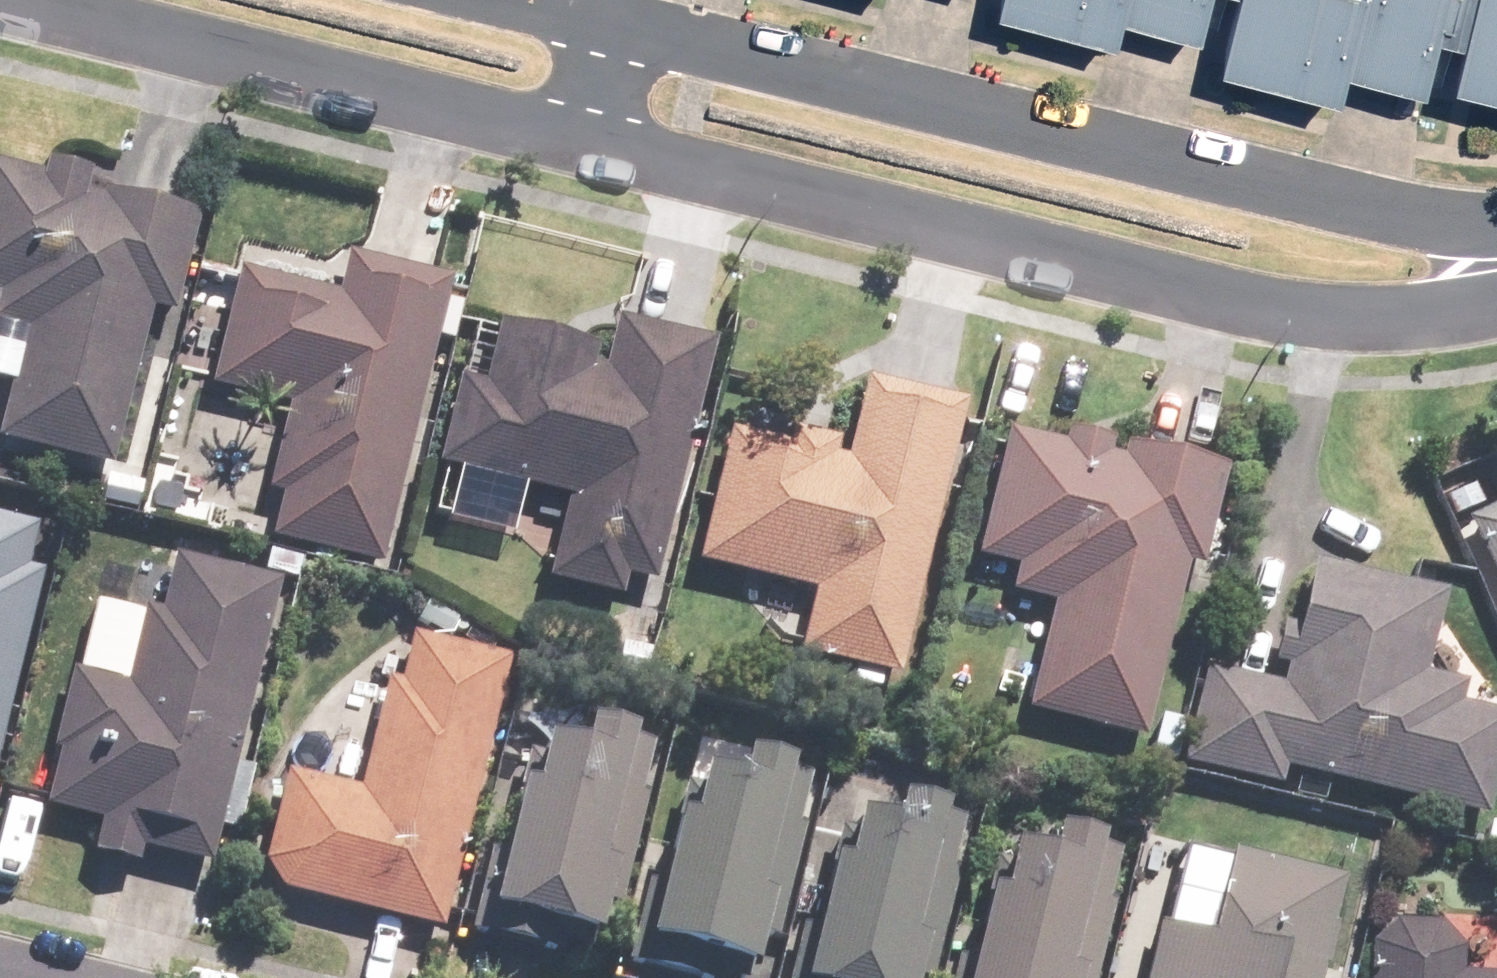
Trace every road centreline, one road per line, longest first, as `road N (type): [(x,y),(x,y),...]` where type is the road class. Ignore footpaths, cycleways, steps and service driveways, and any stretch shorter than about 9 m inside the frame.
road 1 (residential): [(1496,266),(1436,299),(1314,307),(14,0)]
road 2 (residential): [(532,0),(1313,193),(1496,264)]

